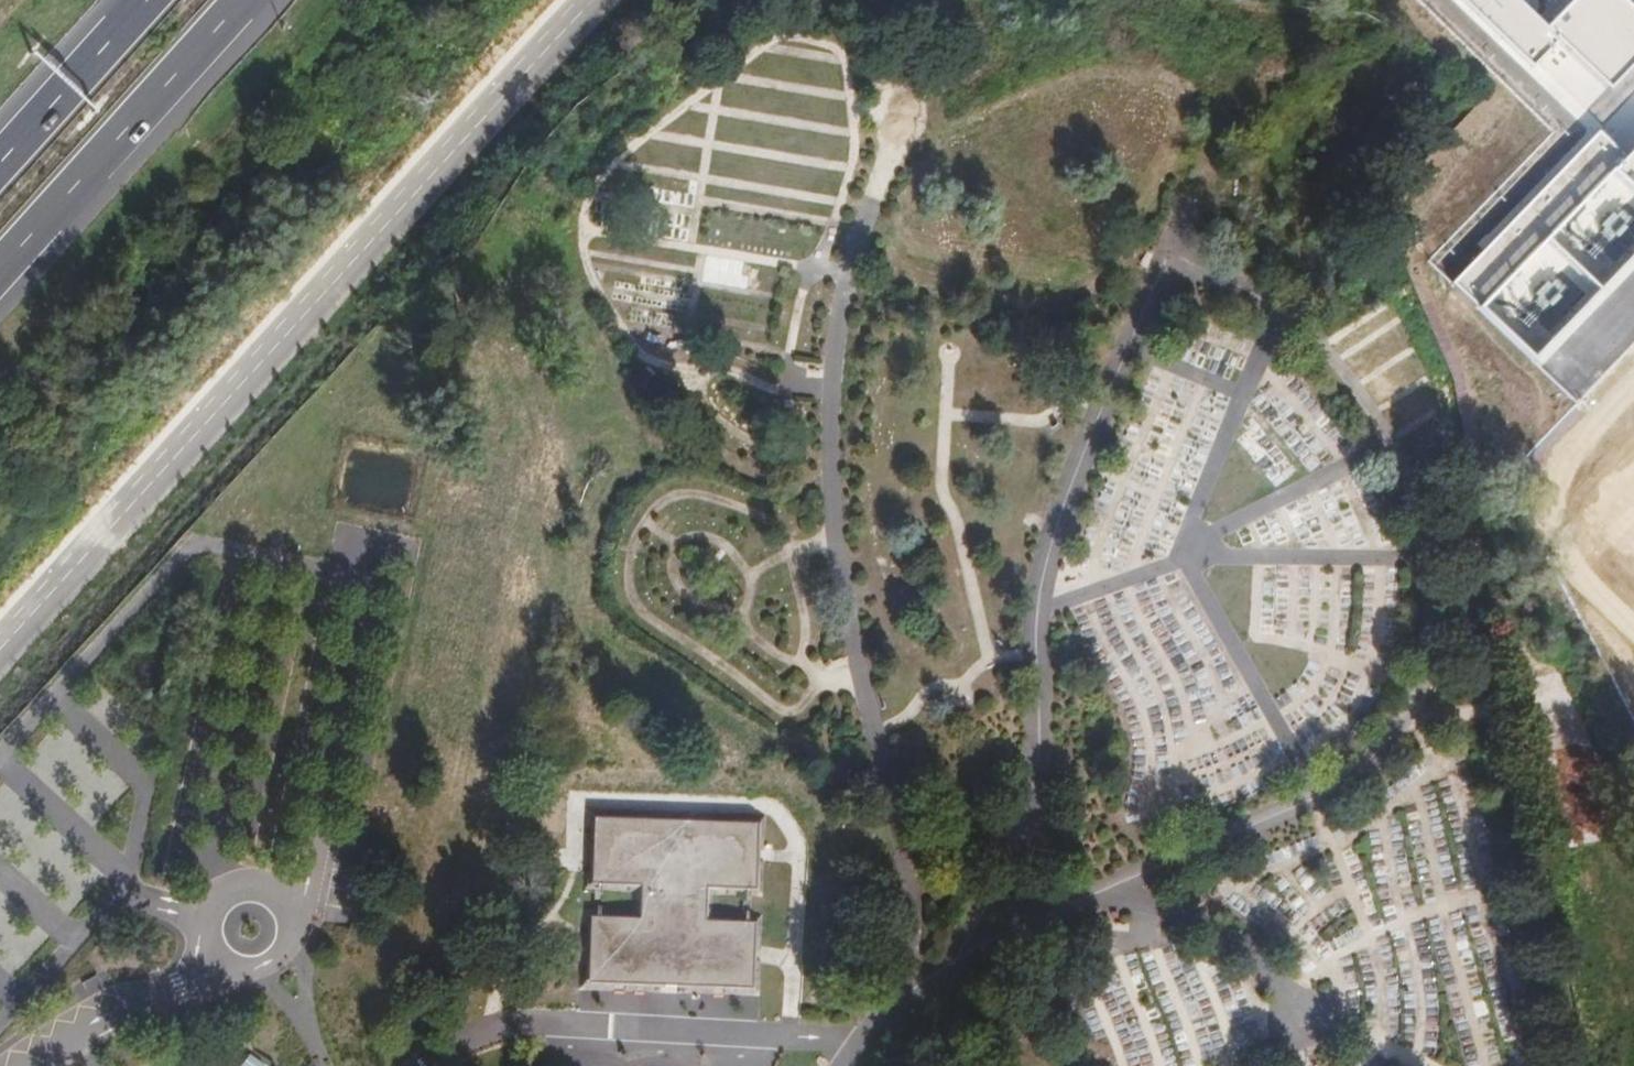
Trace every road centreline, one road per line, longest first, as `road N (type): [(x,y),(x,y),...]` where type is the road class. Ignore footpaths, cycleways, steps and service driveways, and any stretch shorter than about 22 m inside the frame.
road 1 (unclassified): [(0,647),(589,0)]
road 2 (motorway): [(0,269),(243,0)]
road 3 (motorway): [(145,0),(0,160)]

